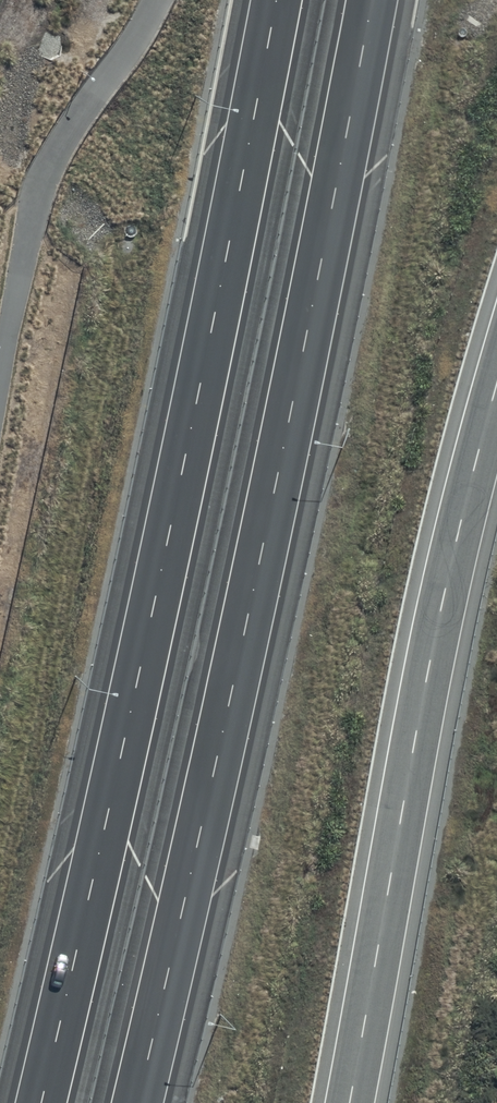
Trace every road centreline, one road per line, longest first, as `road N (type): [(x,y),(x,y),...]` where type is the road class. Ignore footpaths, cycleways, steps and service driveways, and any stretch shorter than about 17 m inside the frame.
road 1 (motorway): [(41,1102),(162,566),(276,0)]
road 2 (motorway): [(372,0),(272,502),(138,1102)]
road 3 (unclassified): [(496,383),(434,639),(350,1102)]

